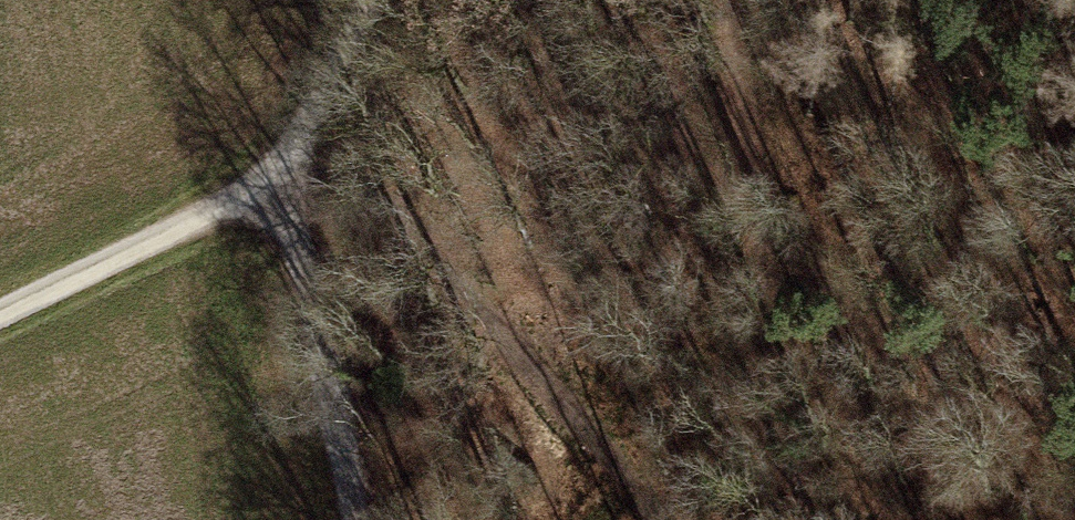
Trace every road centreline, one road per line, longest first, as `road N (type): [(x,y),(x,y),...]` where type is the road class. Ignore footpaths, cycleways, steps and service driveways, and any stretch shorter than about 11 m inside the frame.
road 1 (track): [(661,519),(616,450),(383,199),(328,170),(262,185),(330,519)]
road 2 (track): [(818,519),(757,271),(738,0)]
road 3 (track): [(357,0),(262,185),(0,326)]

